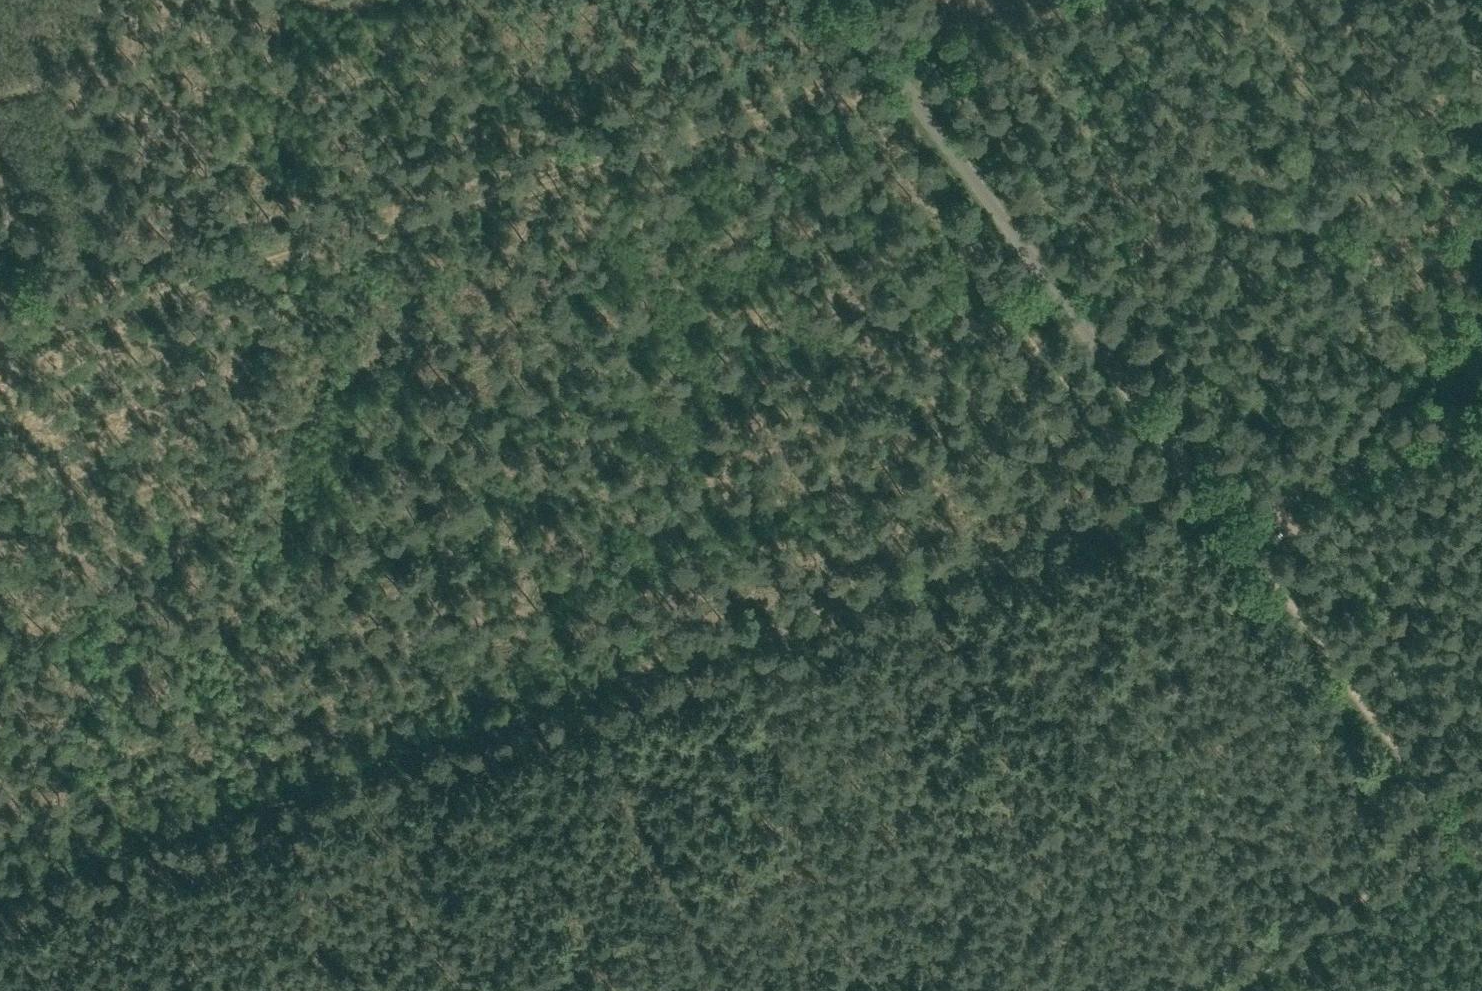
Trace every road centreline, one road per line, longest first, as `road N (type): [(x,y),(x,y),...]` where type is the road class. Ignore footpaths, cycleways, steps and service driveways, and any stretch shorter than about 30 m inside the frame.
road 1 (unclassified): [(1481,428),(1267,502),(1218,504),(834,0)]
road 2 (track): [(1455,829),(1384,832),(1303,881),(1263,950),(1200,990)]

